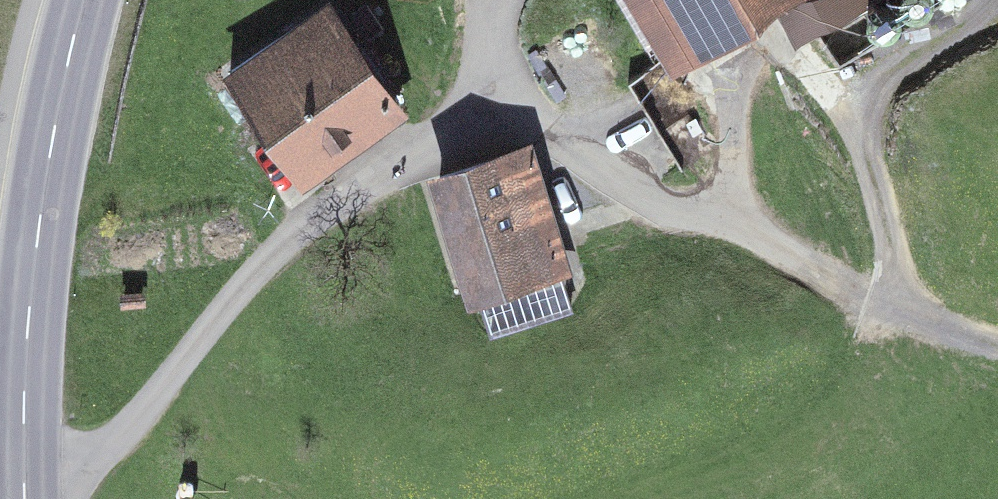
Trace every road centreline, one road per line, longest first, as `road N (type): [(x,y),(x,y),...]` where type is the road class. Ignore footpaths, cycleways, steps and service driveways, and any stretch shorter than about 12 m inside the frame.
road 1 (residential): [(24,483),(77,474),(357,177),(478,111),(543,113),(652,197),(896,305)]
road 2 (secondary): [(24,483),(29,305),(65,64),(84,0)]
road 3 (track): [(818,64),(866,135),(896,305),(997,352)]

